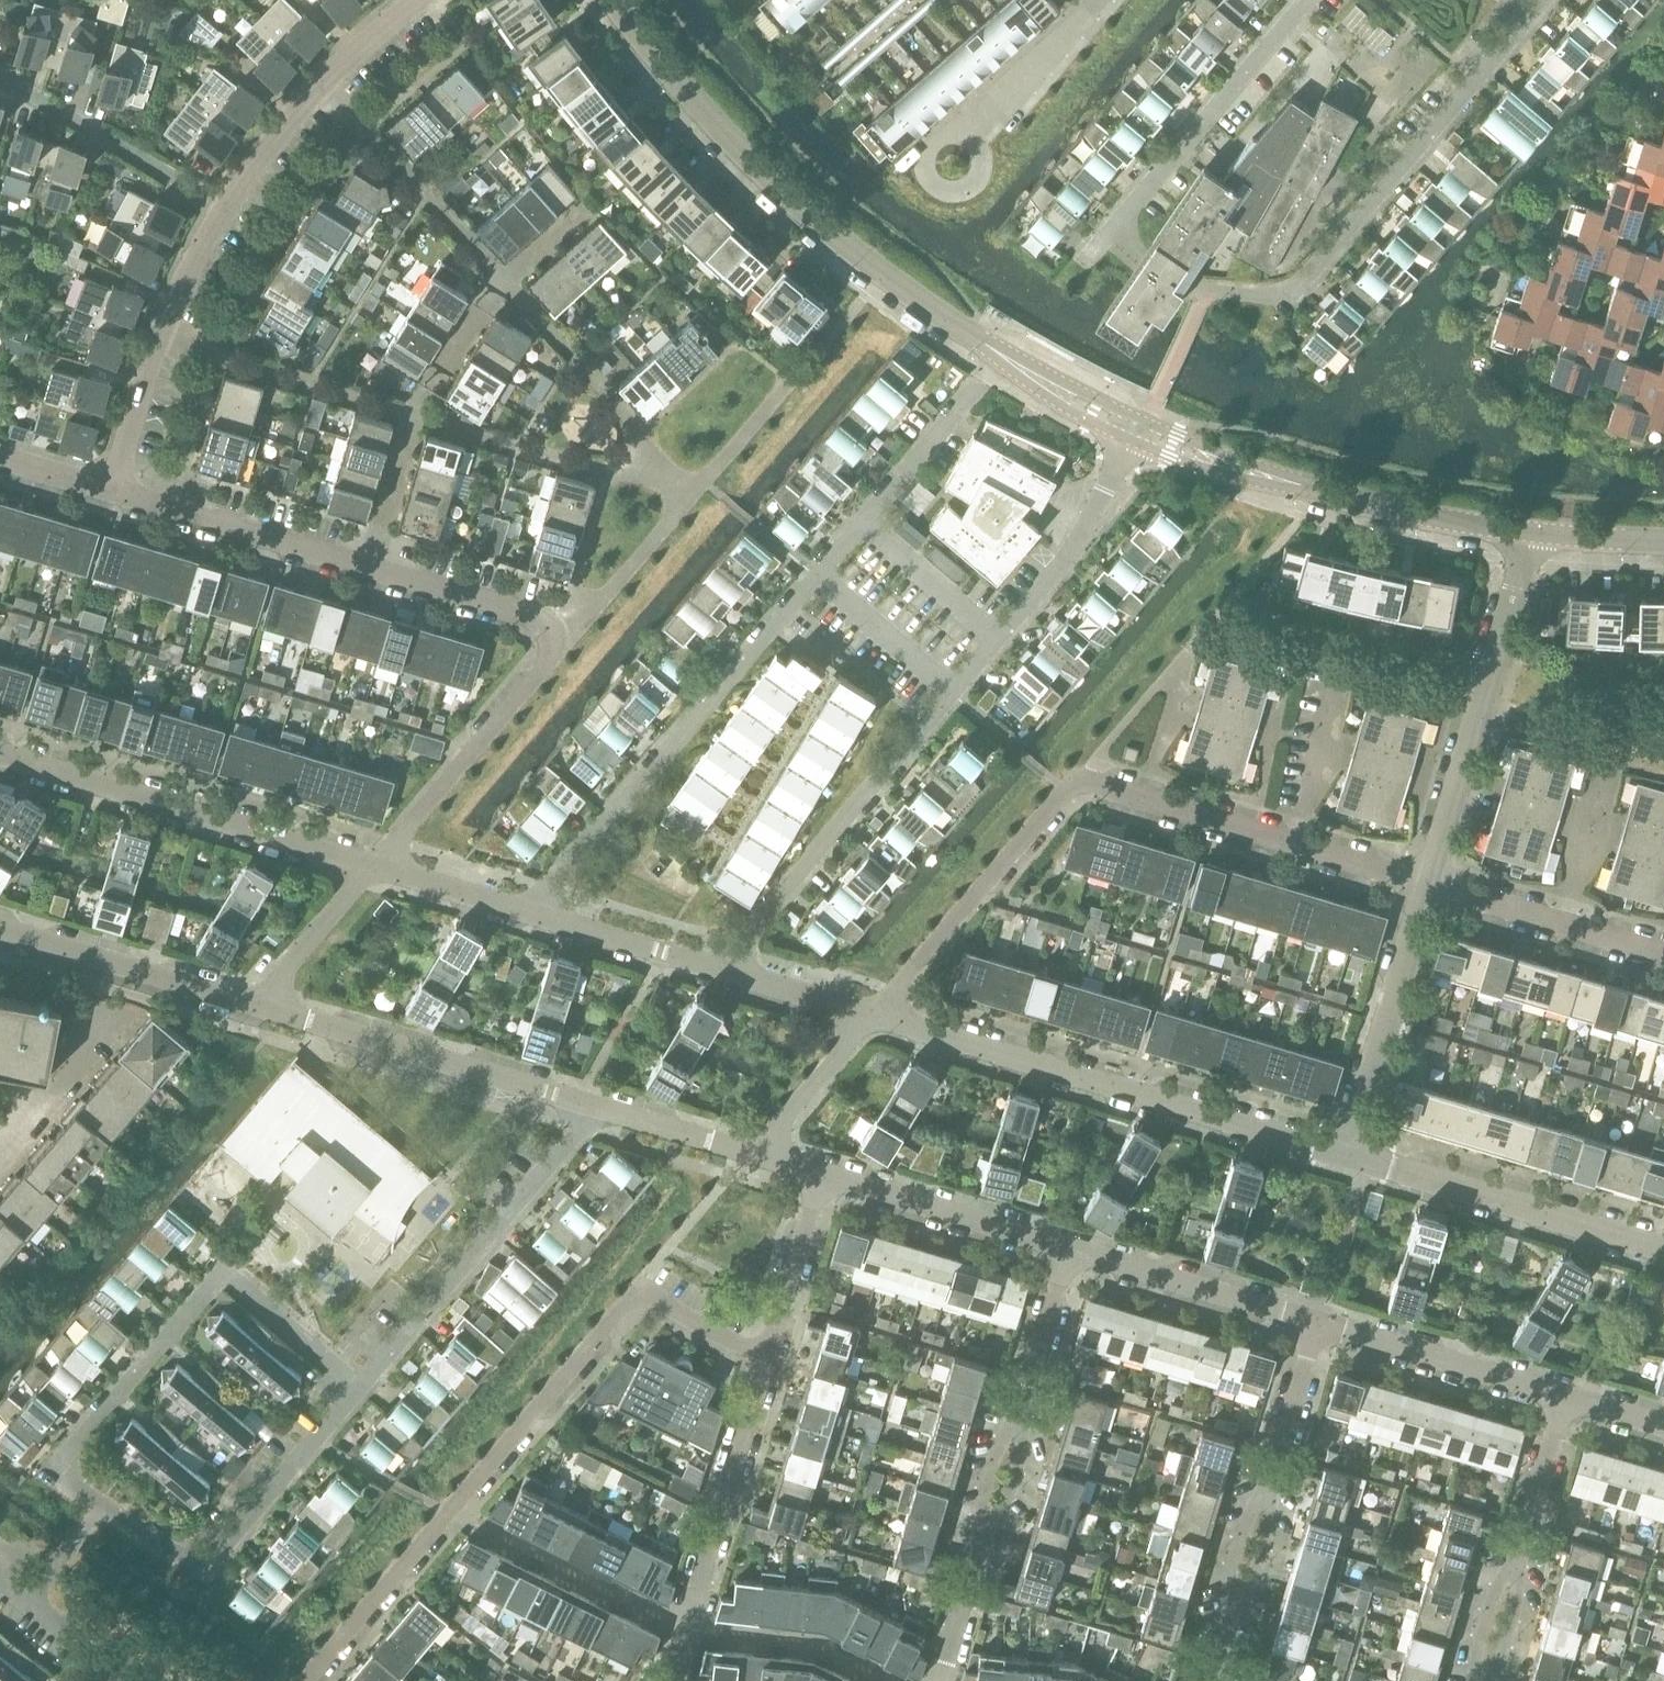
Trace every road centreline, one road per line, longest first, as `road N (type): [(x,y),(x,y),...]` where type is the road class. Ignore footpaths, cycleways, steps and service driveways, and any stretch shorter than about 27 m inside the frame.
road 1 (residential): [(534,913),(858,518),(982,381)]
road 2 (residential): [(718,967),(1061,563),(1129,438)]
road 3 (residential): [(879,1011),(1078,779),(1427,882)]
road 4 (residential): [(203,1566),(73,1486),(64,1462),(219,1277),(232,1275),(363,1385)]
road 5 (residential): [(1117,222),(1141,256),(1188,284),(1284,292),(1298,286),(1545,0)]
road 6 (tertiary): [(1045,383),(907,290),(793,198),(702,109),(612,0)]
road 7 (residential): [(1349,1155),(879,1011)]
road 8 (residential): [(577,628),(113,492)]
road 9 (residential): [(452,1510),(637,1291),(766,1358)]
road 10 (residential): [(373,864),(0,753)]
road 11 (residential): [(1427,882),(1533,532)]
road 12 (residential): [(363,1385),(549,1163),(585,1101)]
road 13 (residential): [(585,1101),(260,1005)]
road 14 (residential): [(1663,1249),(1349,1155)]
road 15 (tertiary): [(1533,532),(1413,512),(1226,465)]
road 16 (residential): [(373,864),(577,628)]
road 17 (residential): [(1117,222),(1299,0)]
road 18 (residential): [(1349,1155),(1427,882)]
road 19 (residential): [(685,1628),(766,1358)]
road 20 (residential): [(260,1005),(0,928)]
road 21 (residential): [(415,418),(160,336)]
road 22 (residential): [(503,280),(323,83)]
road 23 (residential): [(227,207),(0,78)]
road 24 (residential): [(1070,1247),(822,1173)]
road 25 (residential): [(1563,1396),(1315,1324)]
road 26 (residential): [(1315,1324),(1070,1247)]
road 27 (residential): [(1663,953),(1427,882)]
road 28 (residential): [(637,461),(638,422),(503,280)]
road 29 (residential): [(685,1628),(476,1522)]
road 30 (residential): [(637,461),(598,473),(415,418)]
road 31 (residential): [(311,1680),(452,1510)]
road 32 (residential): [(1217,1654),(1262,1553),(1278,1448)]
road 33 (residential): [(892,1680),(816,1643),(685,1628)]
road 34 (residential): [(1217,1654),(1238,1547),(1278,1448)]
road 35 (residential): [(966,143),(1103,0)]
road 36 (residential): [(972,1571),(1015,1480),(1028,1385)]
road 37 (residential): [(972,1571),(988,1476),(1028,1385)]
road 38 (residential): [(766,1358),(822,1173)]
road 39 (residential): [(718,967),(534,913)]
road 40 (residential): [(761,1154),(879,1011)]
road 41 (residential): [(761,1154),(585,1101)]
road 42 (residential): [(260,1005),(373,864)]
road 43 (residential): [(1622,374),(1508,282),(1483,280)]
road 44 (residential): [(1473,1680),(1483,1622),(1526,1520)]
road 45 (residential): [(534,913),(373,864)]
road 46 (residential): [(203,1566),(314,1441)]
road 47 (residential): [(879,1011),(718,967)]
road 48 (residential): [(1488,1680),(1510,1629),(1526,1520)]
road 49 (residential): [(577,628),(688,505)]
road 50 (residential): [(503,280),(415,418)]
road 51 (residential): [(113,492),(160,336)]
road 52 (residential): [(688,505),(791,384)]
road 53 (residential): [(0,1566),(28,1600),(121,1667)]
road 54 (residential): [(227,207),(323,83)]
road 55 (residential): [(452,1510),(314,1441)]
road 56 (residential): [(160,336),(227,207)]
road 57 (residential): [(1028,1385),(1070,1247)]
road 58 (residential): [(1663,293),(1554,203)]
road 59 (residential): [(960,140),(945,140),(930,156),(940,183),(970,179),(977,164),(966,143)]
road 60 (tertiary): [(1533,532),(1663,539)]
road 61 (residential): [(1526,1520),(1563,1396)]
road 62 (residential): [(1278,1448),(1315,1324)]
road 63 (residential): [(323,83),(419,0)]

